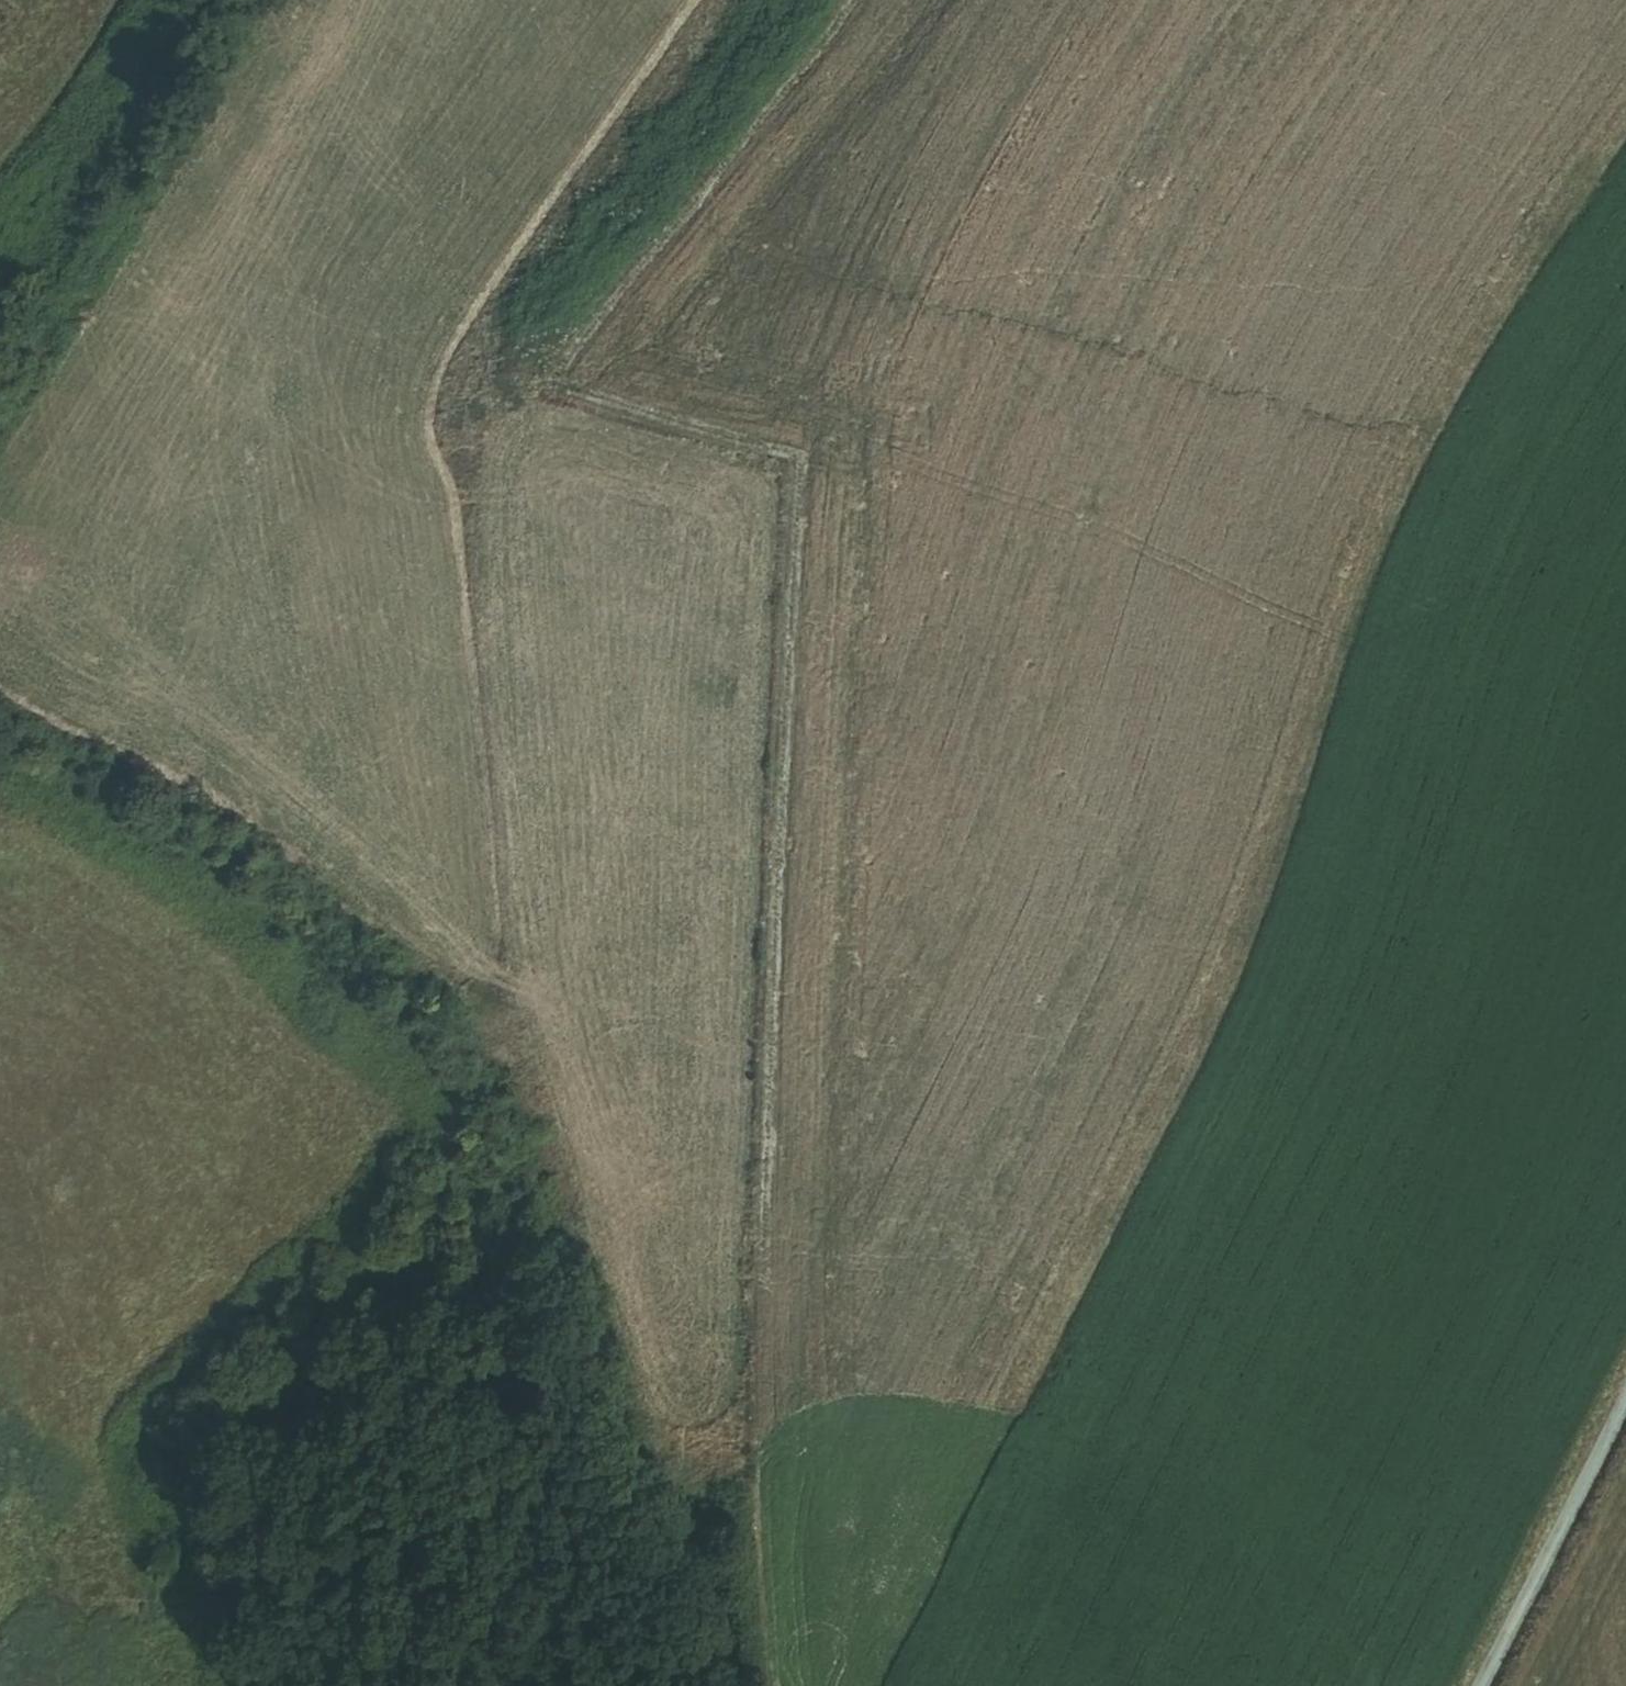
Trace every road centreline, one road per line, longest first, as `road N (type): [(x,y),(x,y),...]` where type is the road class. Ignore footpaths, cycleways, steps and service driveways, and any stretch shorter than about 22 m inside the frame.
road 1 (unclassified): [(1625,1398),(1490,1685)]
road 2 (track): [(0,174),(126,0)]

